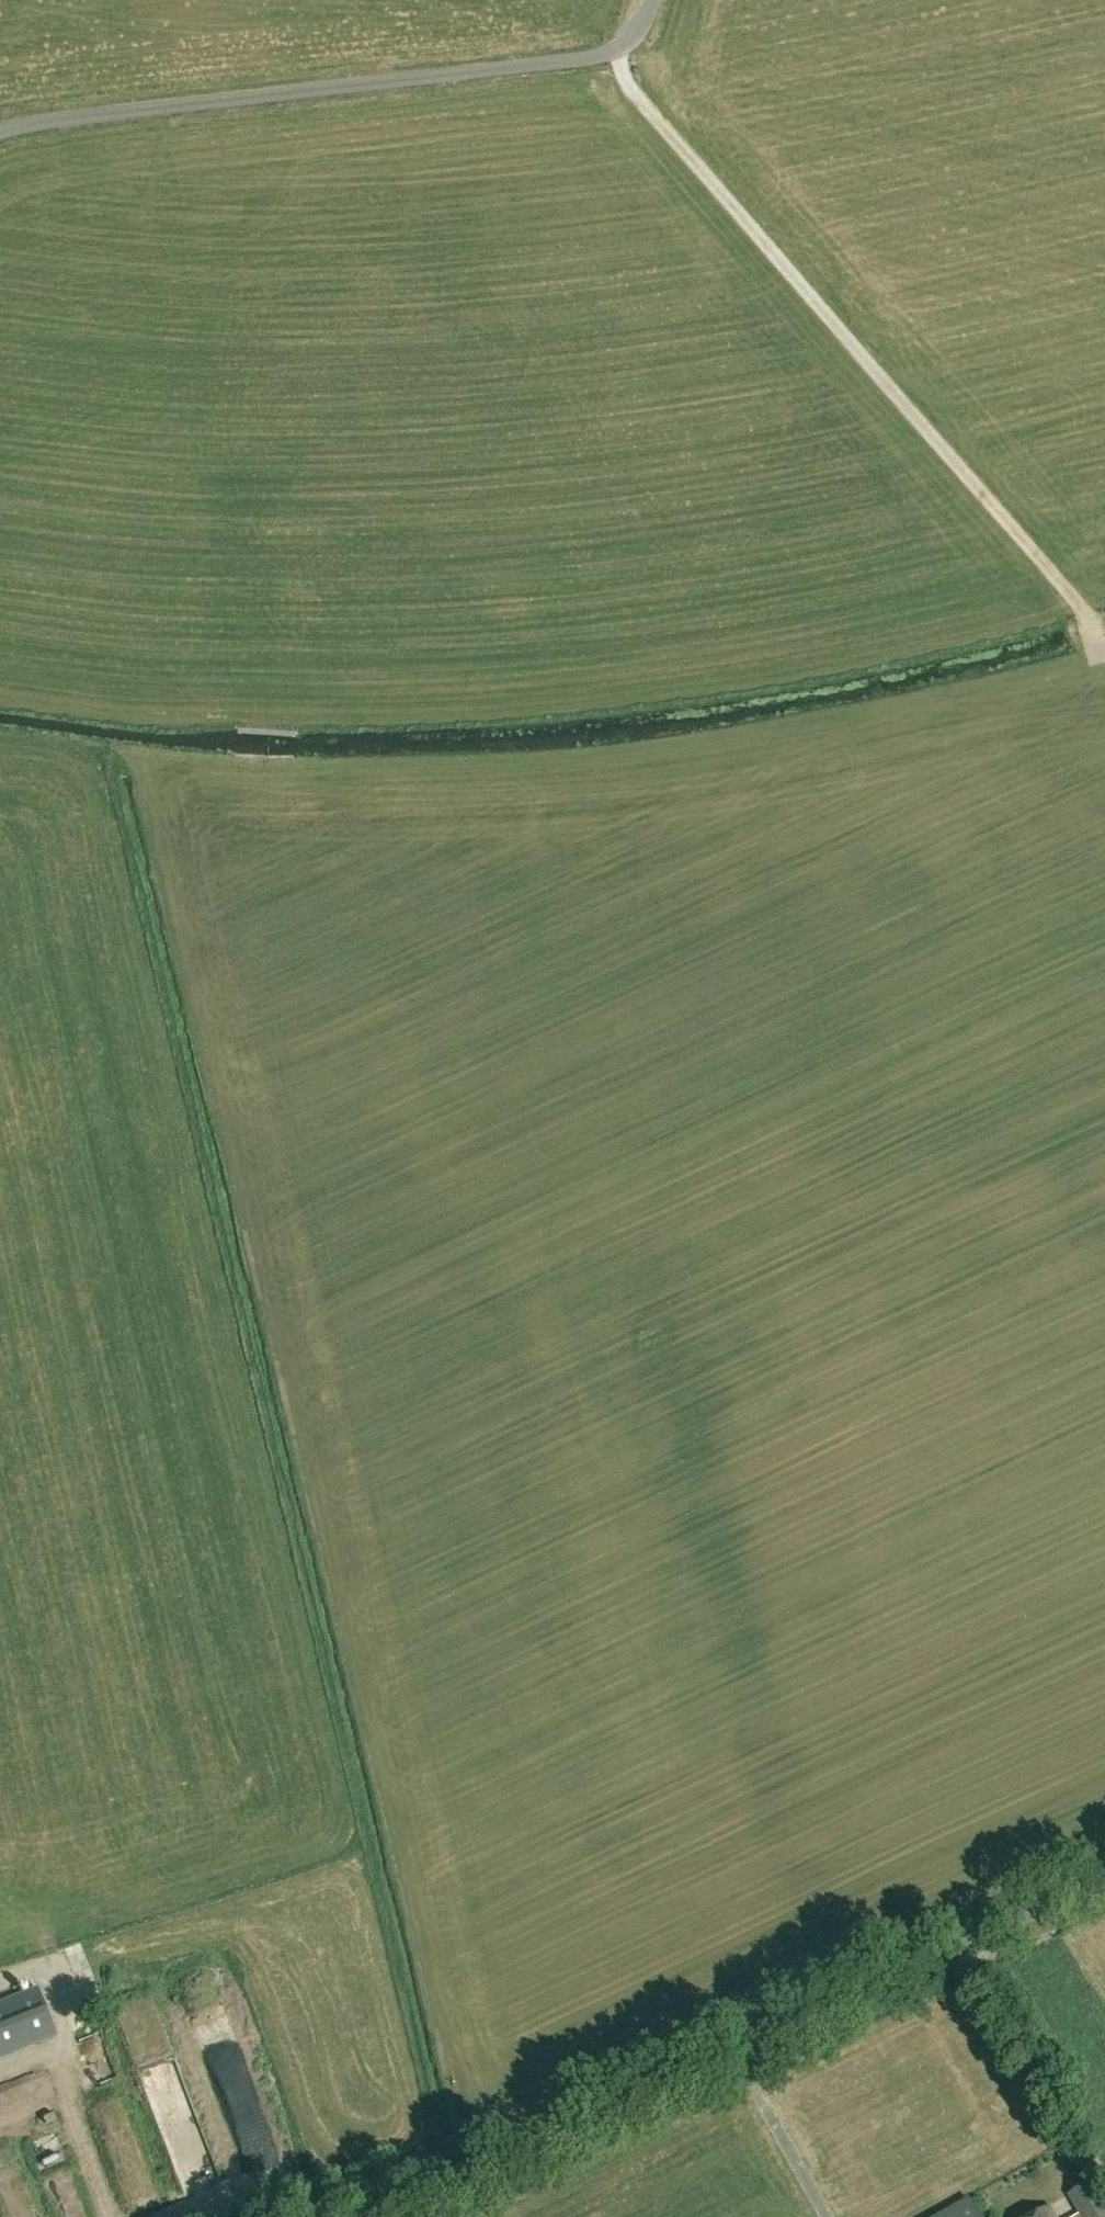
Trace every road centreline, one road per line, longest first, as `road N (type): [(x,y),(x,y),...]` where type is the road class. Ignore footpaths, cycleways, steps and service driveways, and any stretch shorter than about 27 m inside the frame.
road 1 (unclassified): [(374,2216),(1104,1873)]
road 2 (unclassified): [(0,131),(608,55),(637,34),(654,0)]

